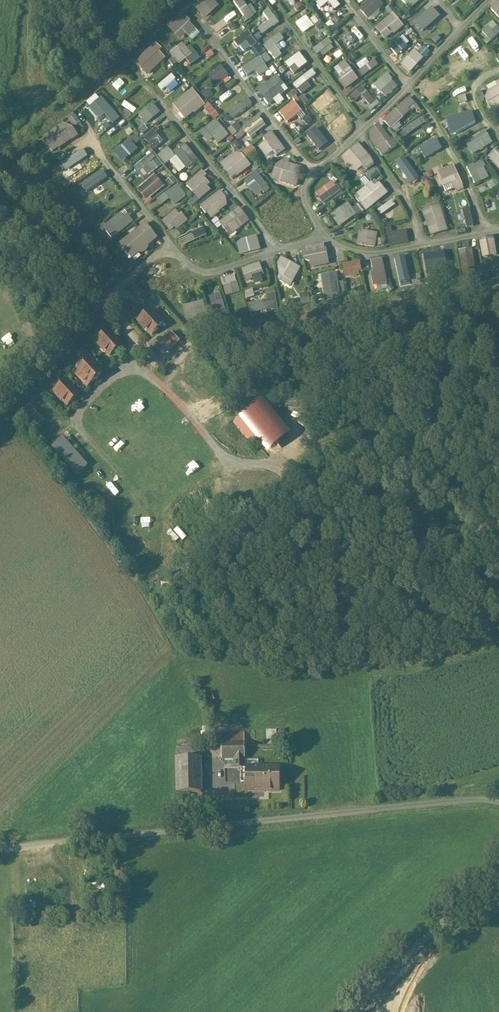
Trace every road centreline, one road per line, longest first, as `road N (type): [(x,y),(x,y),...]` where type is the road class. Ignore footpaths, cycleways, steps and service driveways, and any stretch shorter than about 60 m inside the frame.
road 1 (unclassified): [(0,849),(498,803)]
road 2 (track): [(498,524),(311,583),(291,560),(298,510),(278,468),(230,468)]
road 3 (unclassified): [(390,1004),(433,931),(498,871)]

